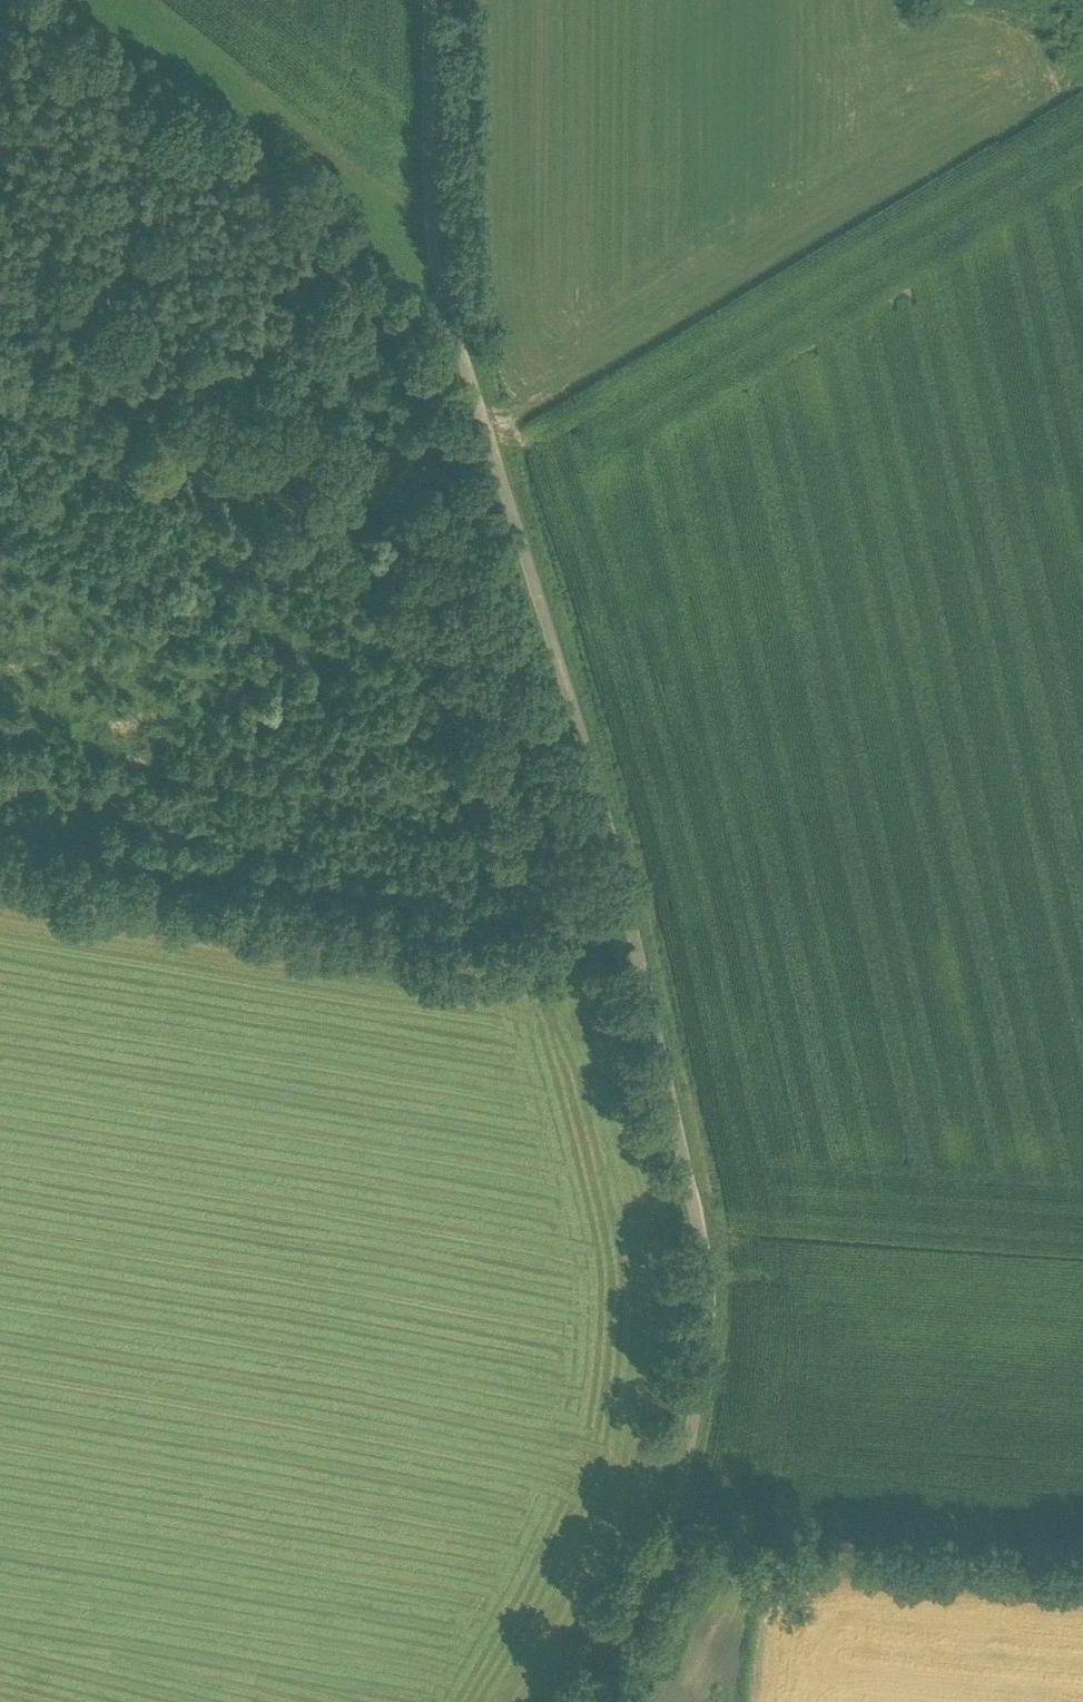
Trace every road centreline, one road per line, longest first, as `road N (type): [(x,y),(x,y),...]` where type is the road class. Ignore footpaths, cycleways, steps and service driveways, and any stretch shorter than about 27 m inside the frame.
road 1 (unclassified): [(426,0),(425,142),(717,1301),(598,1678),(583,1701)]

